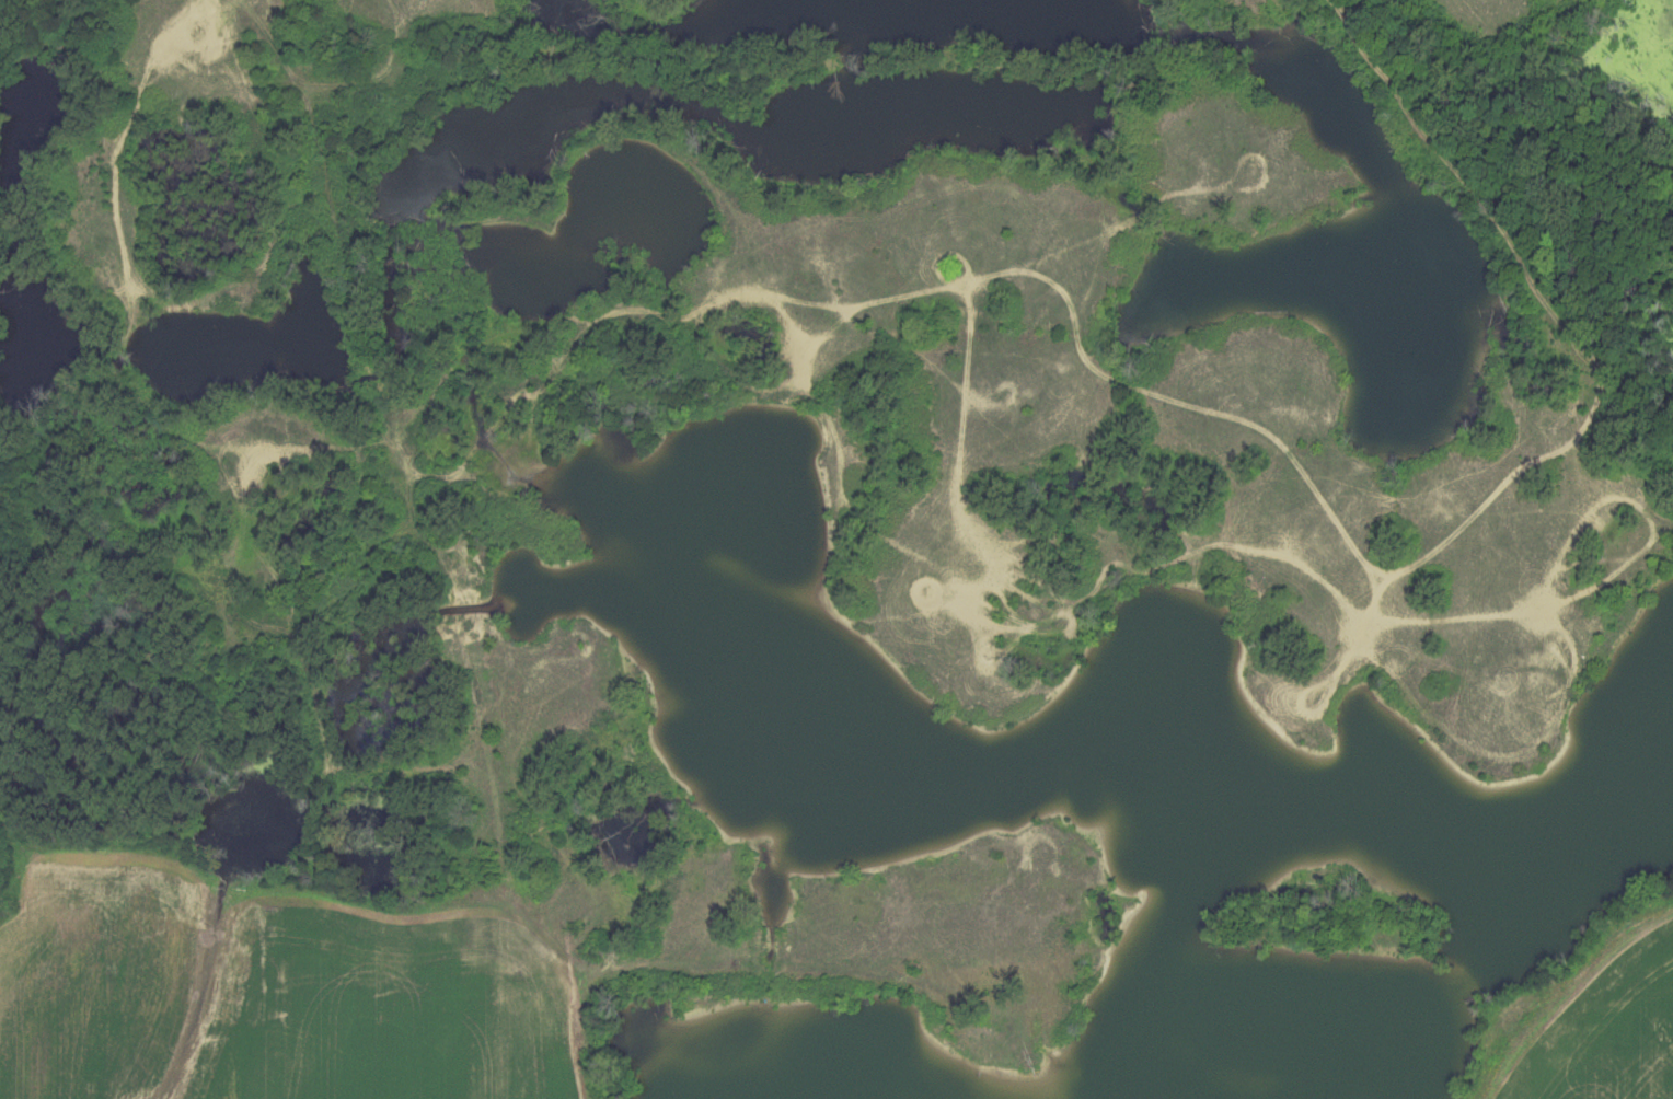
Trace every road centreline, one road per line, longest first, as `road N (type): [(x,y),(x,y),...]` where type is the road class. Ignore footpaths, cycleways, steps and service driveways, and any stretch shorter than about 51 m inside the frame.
road 1 (track): [(1038,1054),(1013,1023),(981,1004),(916,981),(600,970),(554,955),(521,914),(486,729),(441,576),(459,543),(512,485),(546,374),(610,320),(648,313),(681,321),(728,293),(842,308),(971,284),(1118,229),(1158,200),(1192,189)]
road 2 (track): [(386,428),(333,450),(241,455),(186,443),(125,395),(116,373),(128,302),(116,199),(120,154),(153,58),(173,30),(211,0)]
road 3 (track): [(1653,532),(1647,550),(1612,575),(1532,615),(1357,616),(1291,562),(1232,554),(1124,577),(1066,617)]
road 4 (track): [(242,0),(285,56),(326,159),(380,408),(441,576)]
road 5 (track): [(241,455),(257,548),(305,629),(332,756),(344,771),(377,778),(491,760)]
road 6 (track): [(1357,616),(1370,659),(1414,701),(1486,755),(1509,757),(1545,733),(1572,663),(1566,640),(1541,612)]
road 7 (track): [(772,300),(792,323),(833,430),(851,513),(909,556),(983,588)]
road 8 (track): [(971,284),(960,516),(1008,585),(1066,617)]
road 9 (track): [(1232,554),(1172,534),(1053,540),(993,555)]
road 10 (track): [(1653,532),(1639,502),(1615,497),(1573,536),(1541,612)]
road 11 (track): [(1066,617),(1070,634),(1039,639),(987,631),(969,615),(997,564)]
road 12 (track): [(1211,189),(1192,189),(1226,157),(1264,158),(1261,186),(1211,189)]
road 13 (track): [(404,475),(454,475),(492,447),(523,454)]

